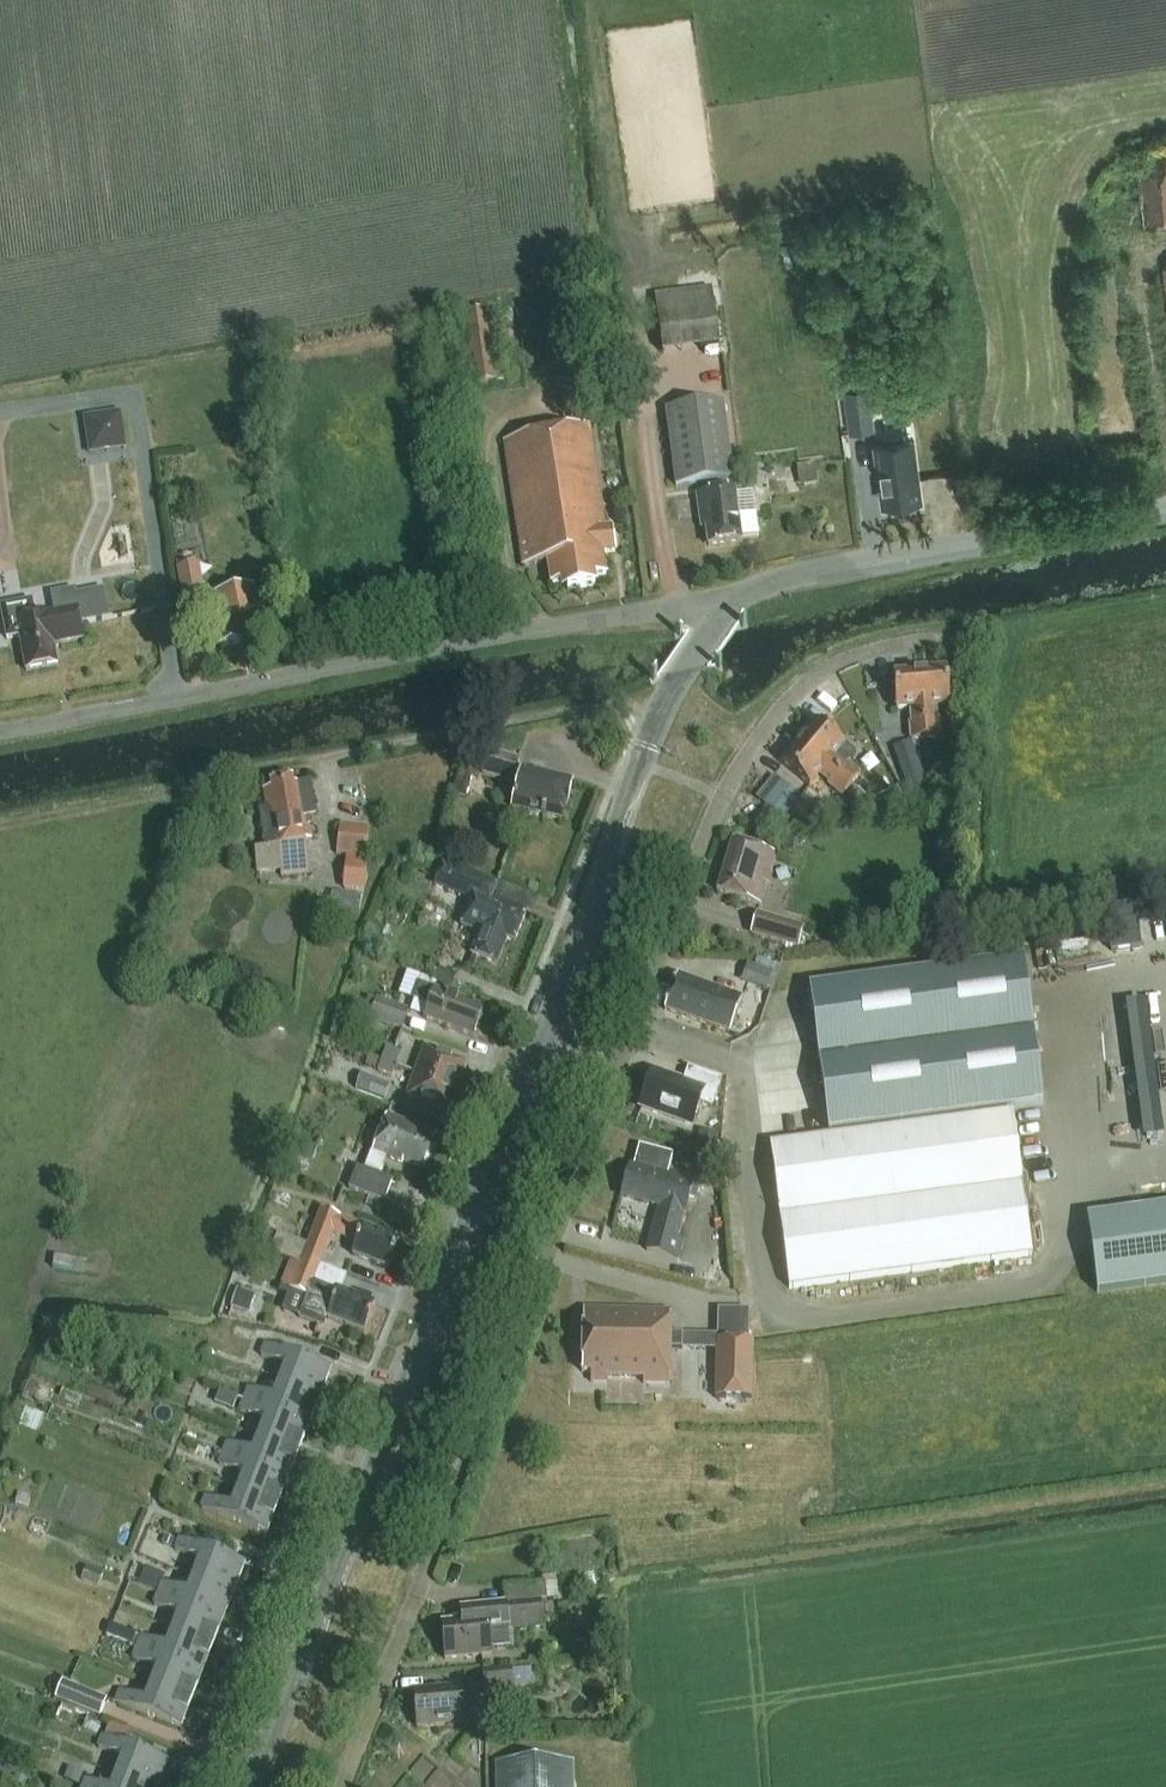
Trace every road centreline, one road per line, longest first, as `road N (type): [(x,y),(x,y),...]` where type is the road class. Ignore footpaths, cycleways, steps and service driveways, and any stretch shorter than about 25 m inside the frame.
road 1 (tertiary): [(249,1786),(549,1023)]
road 2 (unclassified): [(343,1786),(623,1055)]
road 3 (unclassified): [(0,730),(734,596)]
road 4 (unclassified): [(623,1055),(752,745),(808,679),(843,663),(977,639)]
road 5 (tertiary): [(549,1023),(668,692),(734,596)]
road 6 (track): [(668,692),(344,754),(332,771),(327,873)]
road 7 (tertiary): [(734,596),(787,577),(1165,510)]

